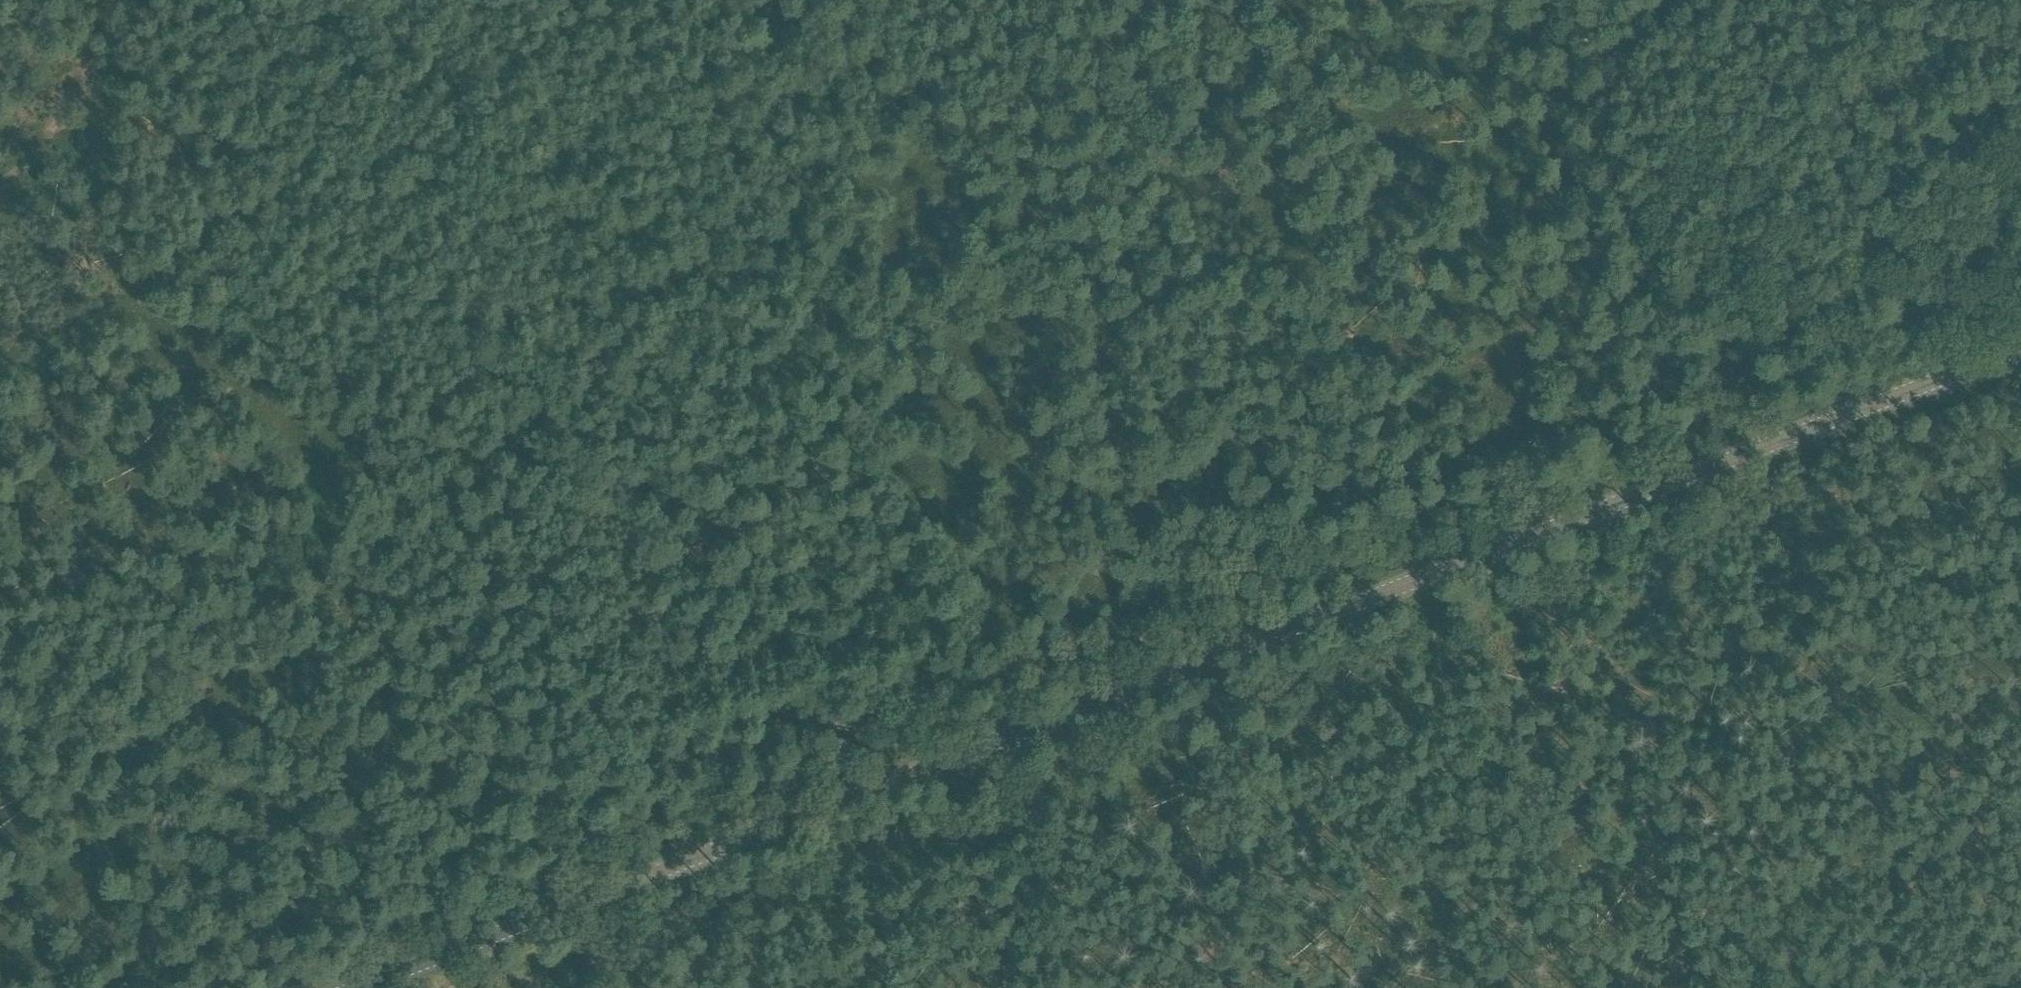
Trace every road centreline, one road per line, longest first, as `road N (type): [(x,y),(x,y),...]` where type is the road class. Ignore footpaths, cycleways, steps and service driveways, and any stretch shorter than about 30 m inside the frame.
road 1 (tertiary): [(353,987),(2020,348)]

